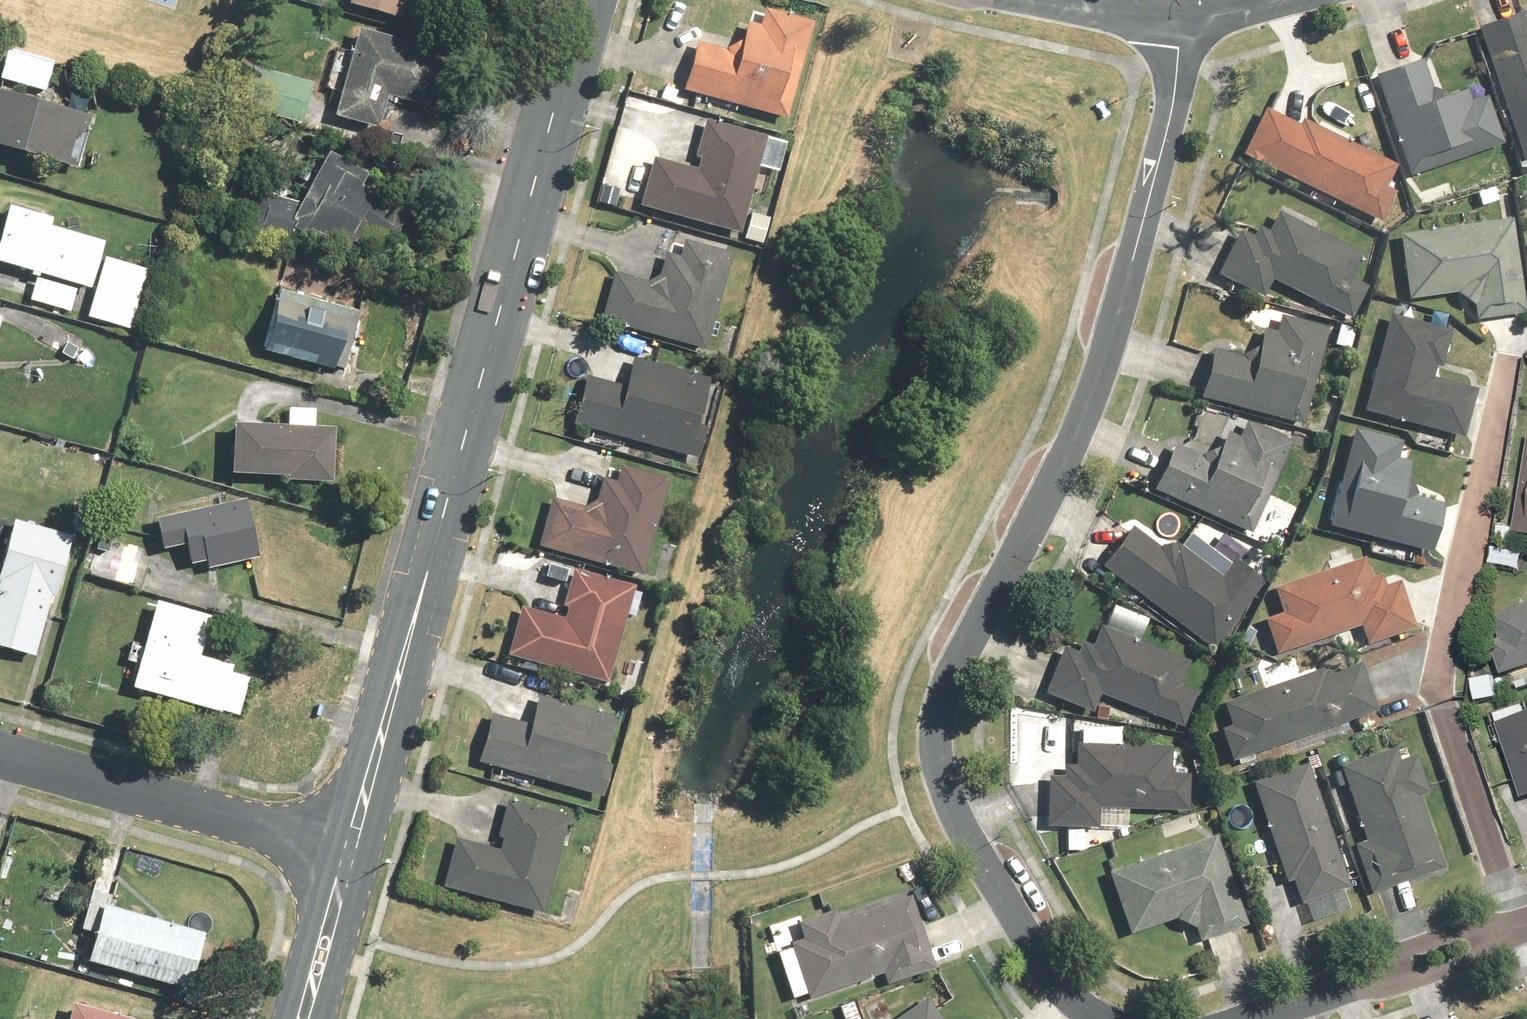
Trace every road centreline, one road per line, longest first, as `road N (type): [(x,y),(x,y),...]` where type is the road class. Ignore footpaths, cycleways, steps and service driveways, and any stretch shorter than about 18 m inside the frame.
road 1 (residential): [(1185,20),(1121,313),(1094,389),(967,633),(935,734),(942,798),(1057,983),(1105,1018)]
road 2 (secondary): [(348,863),(578,0)]
road 3 (residential): [(0,765),(348,863)]
road 4 (residential): [(1258,1018),(1526,926)]
road 5 (secondary): [(301,1018),(348,863)]
road 6 (residential): [(1185,20),(1044,0)]

